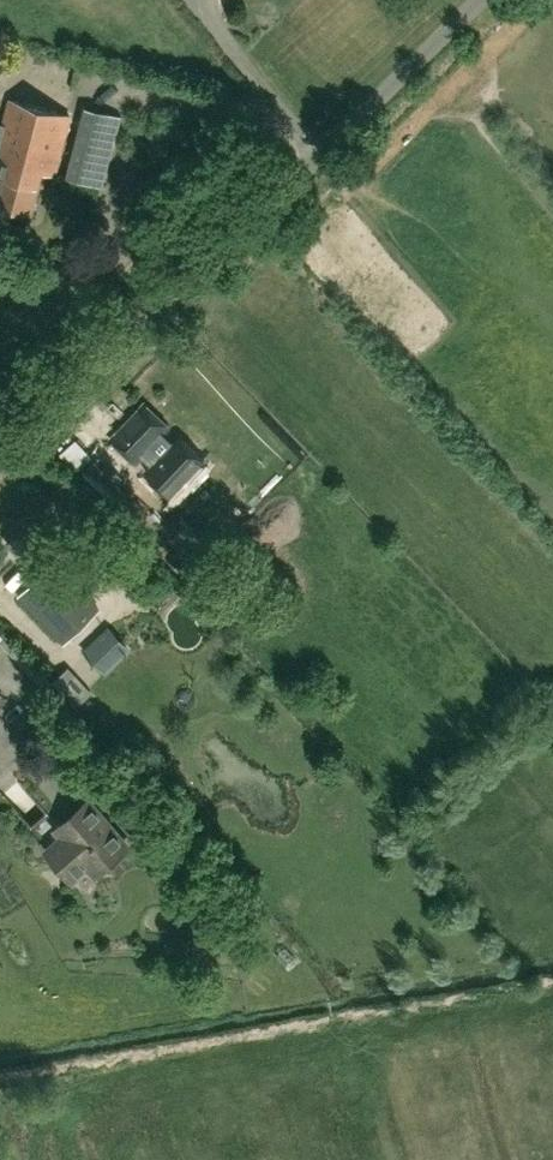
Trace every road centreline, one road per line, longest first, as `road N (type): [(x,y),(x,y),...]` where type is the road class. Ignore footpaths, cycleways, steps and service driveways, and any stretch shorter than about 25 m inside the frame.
road 1 (unclassified): [(0,468),(478,0)]

